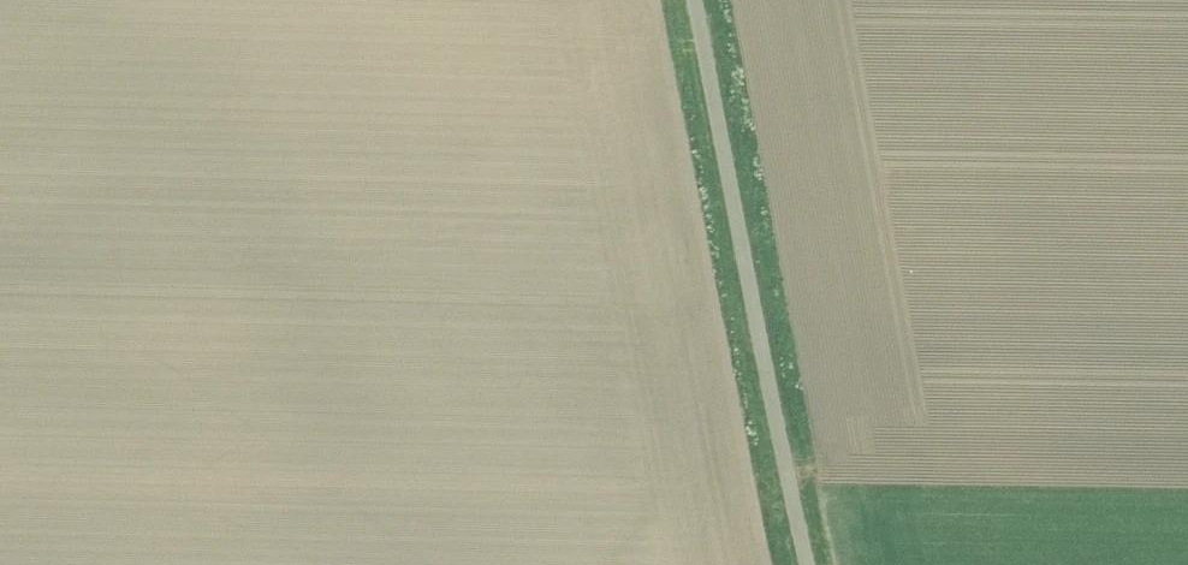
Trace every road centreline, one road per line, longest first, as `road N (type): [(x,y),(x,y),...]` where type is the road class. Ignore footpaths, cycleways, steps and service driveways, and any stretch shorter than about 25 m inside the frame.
road 1 (unclassified): [(817,564),(696,0)]

